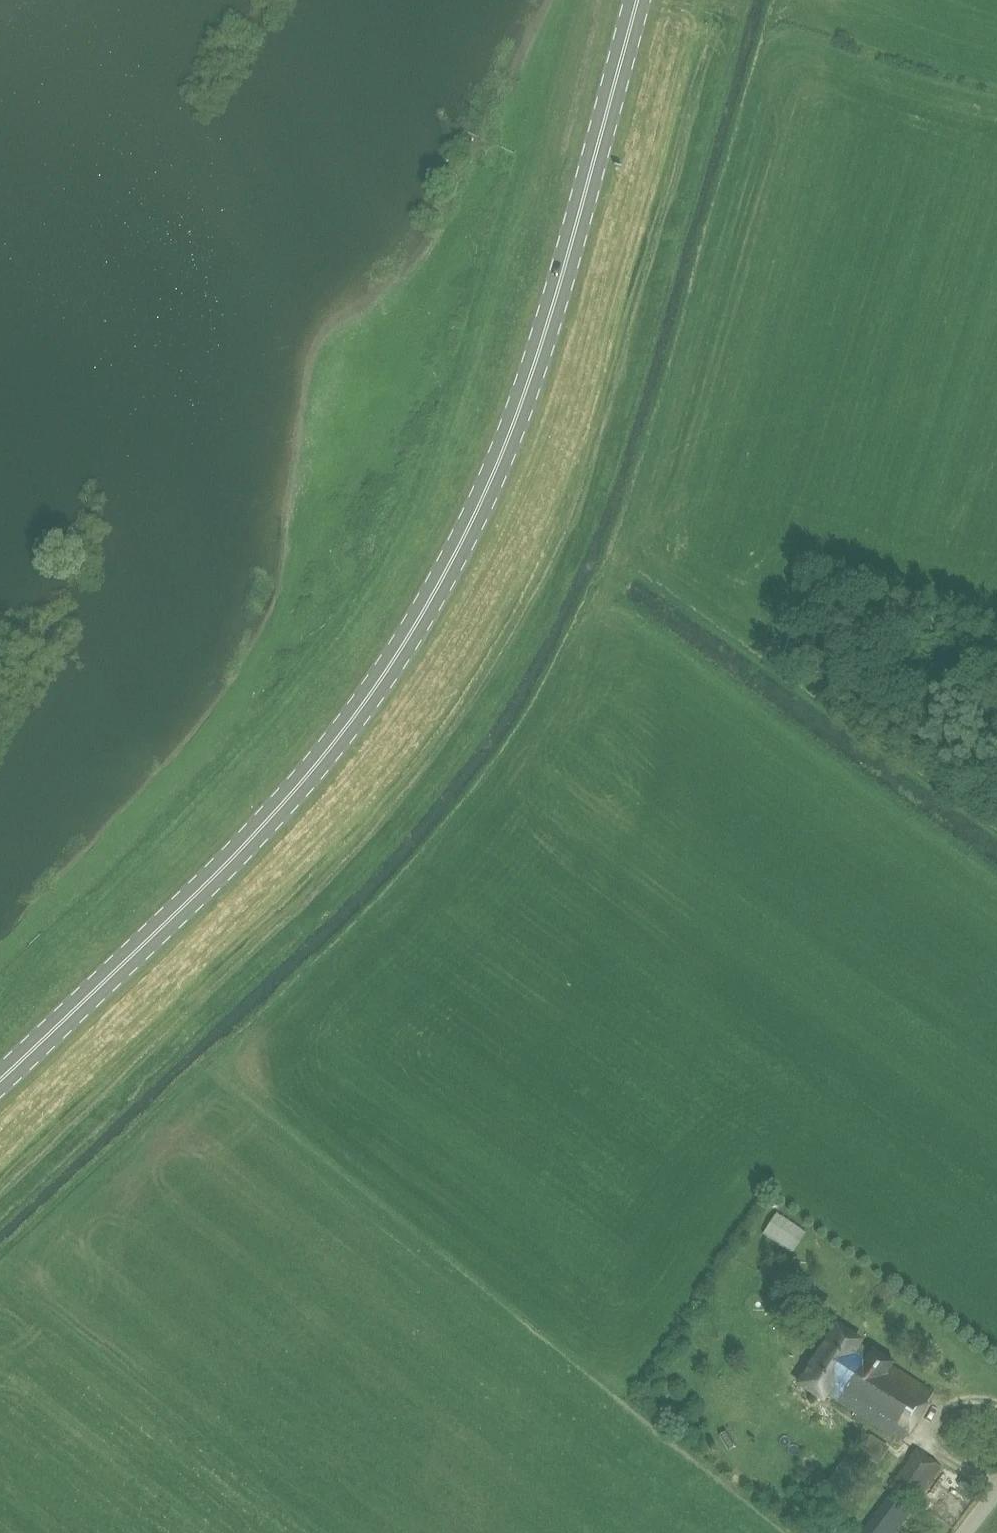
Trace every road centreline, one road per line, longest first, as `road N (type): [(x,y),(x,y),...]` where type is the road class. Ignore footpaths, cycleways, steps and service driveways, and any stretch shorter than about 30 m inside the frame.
road 1 (primary): [(0,1079),(273,816),(334,745),(429,603),(528,383),(637,0)]
road 2 (track): [(567,0),(458,402),(390,556),(260,732),(0,998)]

